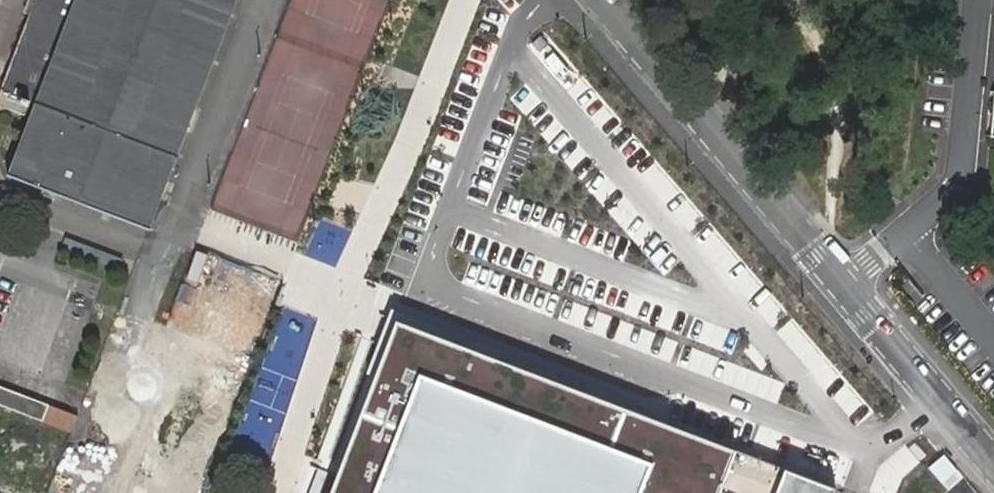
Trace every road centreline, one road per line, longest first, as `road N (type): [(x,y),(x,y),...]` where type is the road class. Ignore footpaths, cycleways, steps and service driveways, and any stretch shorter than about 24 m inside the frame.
road 1 (tertiary): [(840,287),(595,0)]
road 2 (residential): [(909,232),(951,195),(966,159),(980,0)]
road 3 (tertiary): [(993,468),(840,287)]
road 4 (residential): [(993,337),(909,232)]

